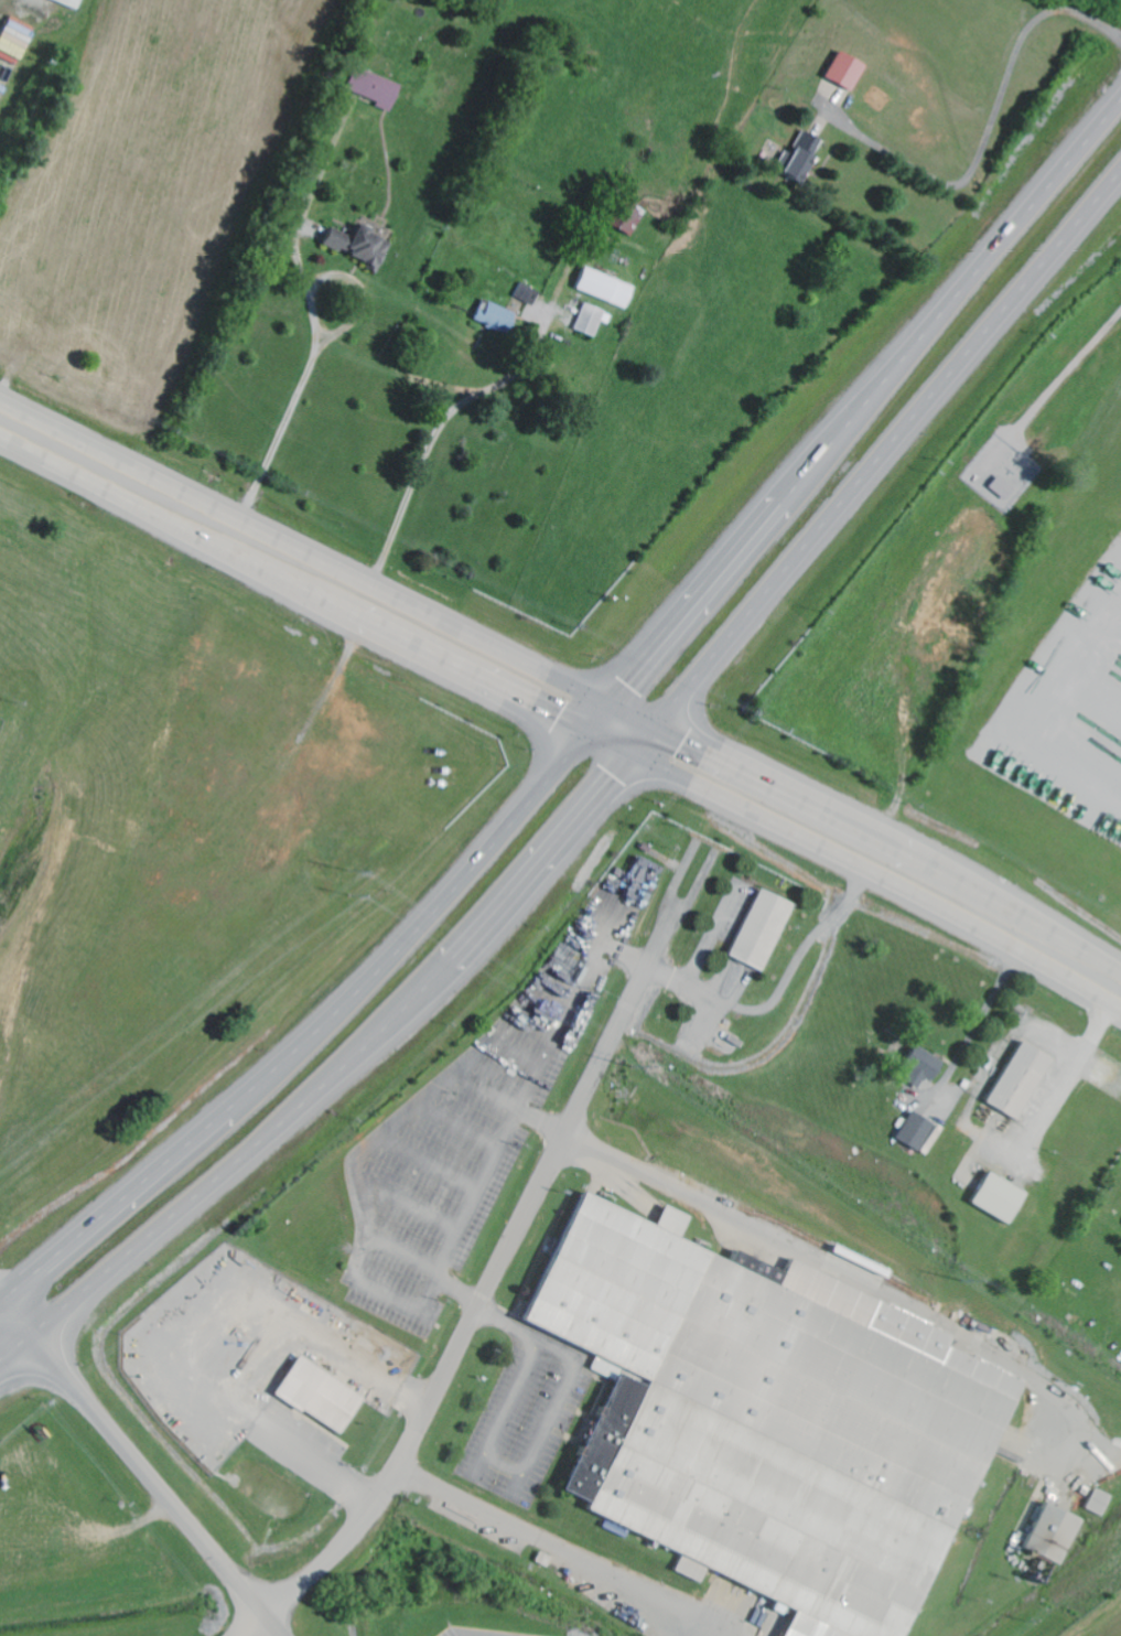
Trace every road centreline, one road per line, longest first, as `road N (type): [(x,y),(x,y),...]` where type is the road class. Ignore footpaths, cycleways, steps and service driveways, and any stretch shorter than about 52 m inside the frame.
road 1 (trunk): [(1120,99),(411,938),(294,1053),(0,1304)]
road 2 (trunk): [(0,1370),(289,1127),(452,969),(1120,181)]
road 3 (primary): [(1120,991),(870,854),(0,419)]
road 4 (residential): [(697,841),(671,891),(649,966),(394,1483),(333,1560),(266,1616)]
road 5 (residential): [(282,1635),(2,1302)]
road 6 (residential): [(834,115),(873,147),(951,189),(973,172),(1017,53),(1042,20),(1077,14),(1120,42)]
road 7 (residential): [(649,966),(716,851)]

